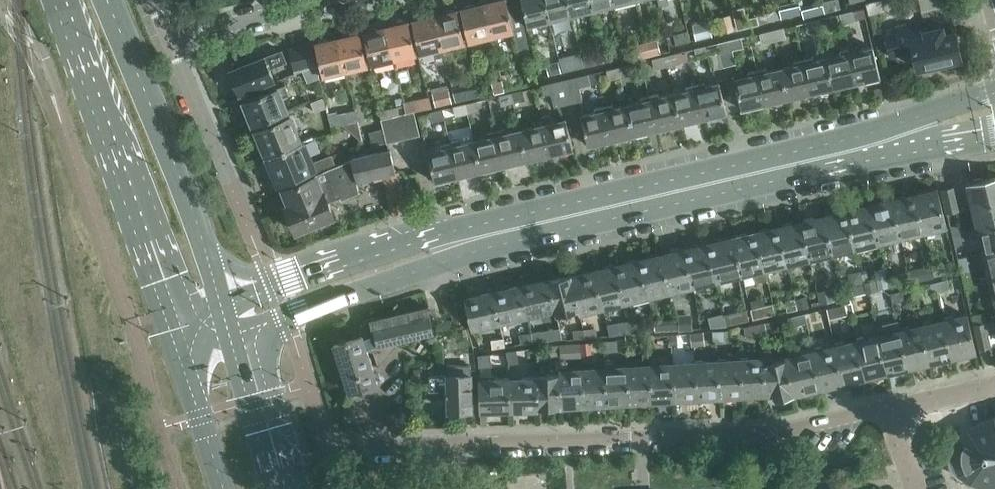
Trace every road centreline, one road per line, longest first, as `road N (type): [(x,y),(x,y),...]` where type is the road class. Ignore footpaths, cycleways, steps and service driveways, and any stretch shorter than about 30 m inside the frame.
road 1 (primary): [(994,92),(438,235),(229,305)]
road 2 (primary): [(239,337),(429,268),(789,178),(994,138)]
road 3 (residential): [(430,448),(768,434),(886,407)]
road 4 (primary): [(56,0),(167,277),(182,339)]
road 5 (primary): [(229,305),(110,0)]
road 6 (residential): [(329,0),(166,39)]
road 7 (primary): [(282,488),(239,337)]
road 8 (residential): [(230,182),(166,39)]
road 9 (primary): [(182,339),(221,488)]

